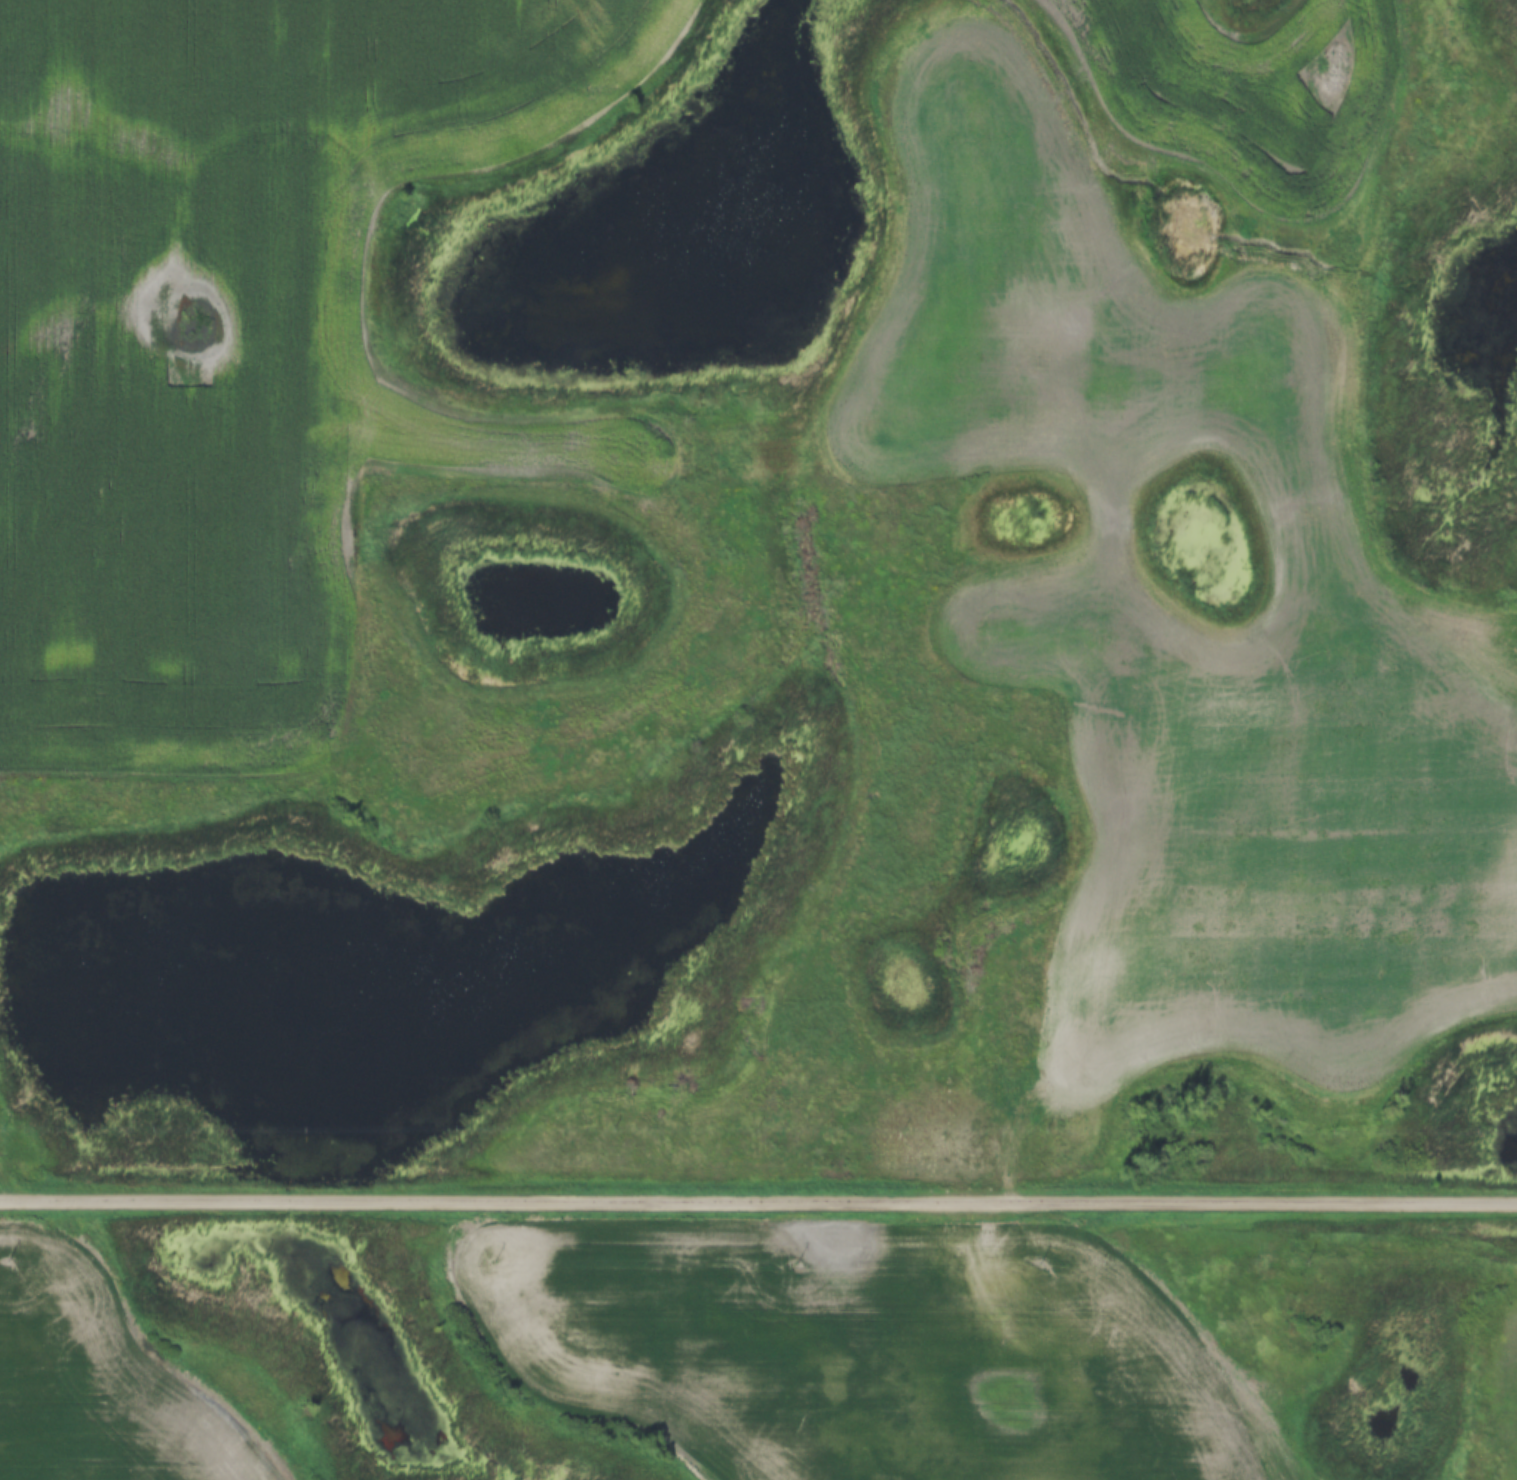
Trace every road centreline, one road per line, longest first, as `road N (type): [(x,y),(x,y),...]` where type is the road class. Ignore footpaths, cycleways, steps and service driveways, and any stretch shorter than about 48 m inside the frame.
road 1 (residential): [(0,1205),(1516,1206)]

